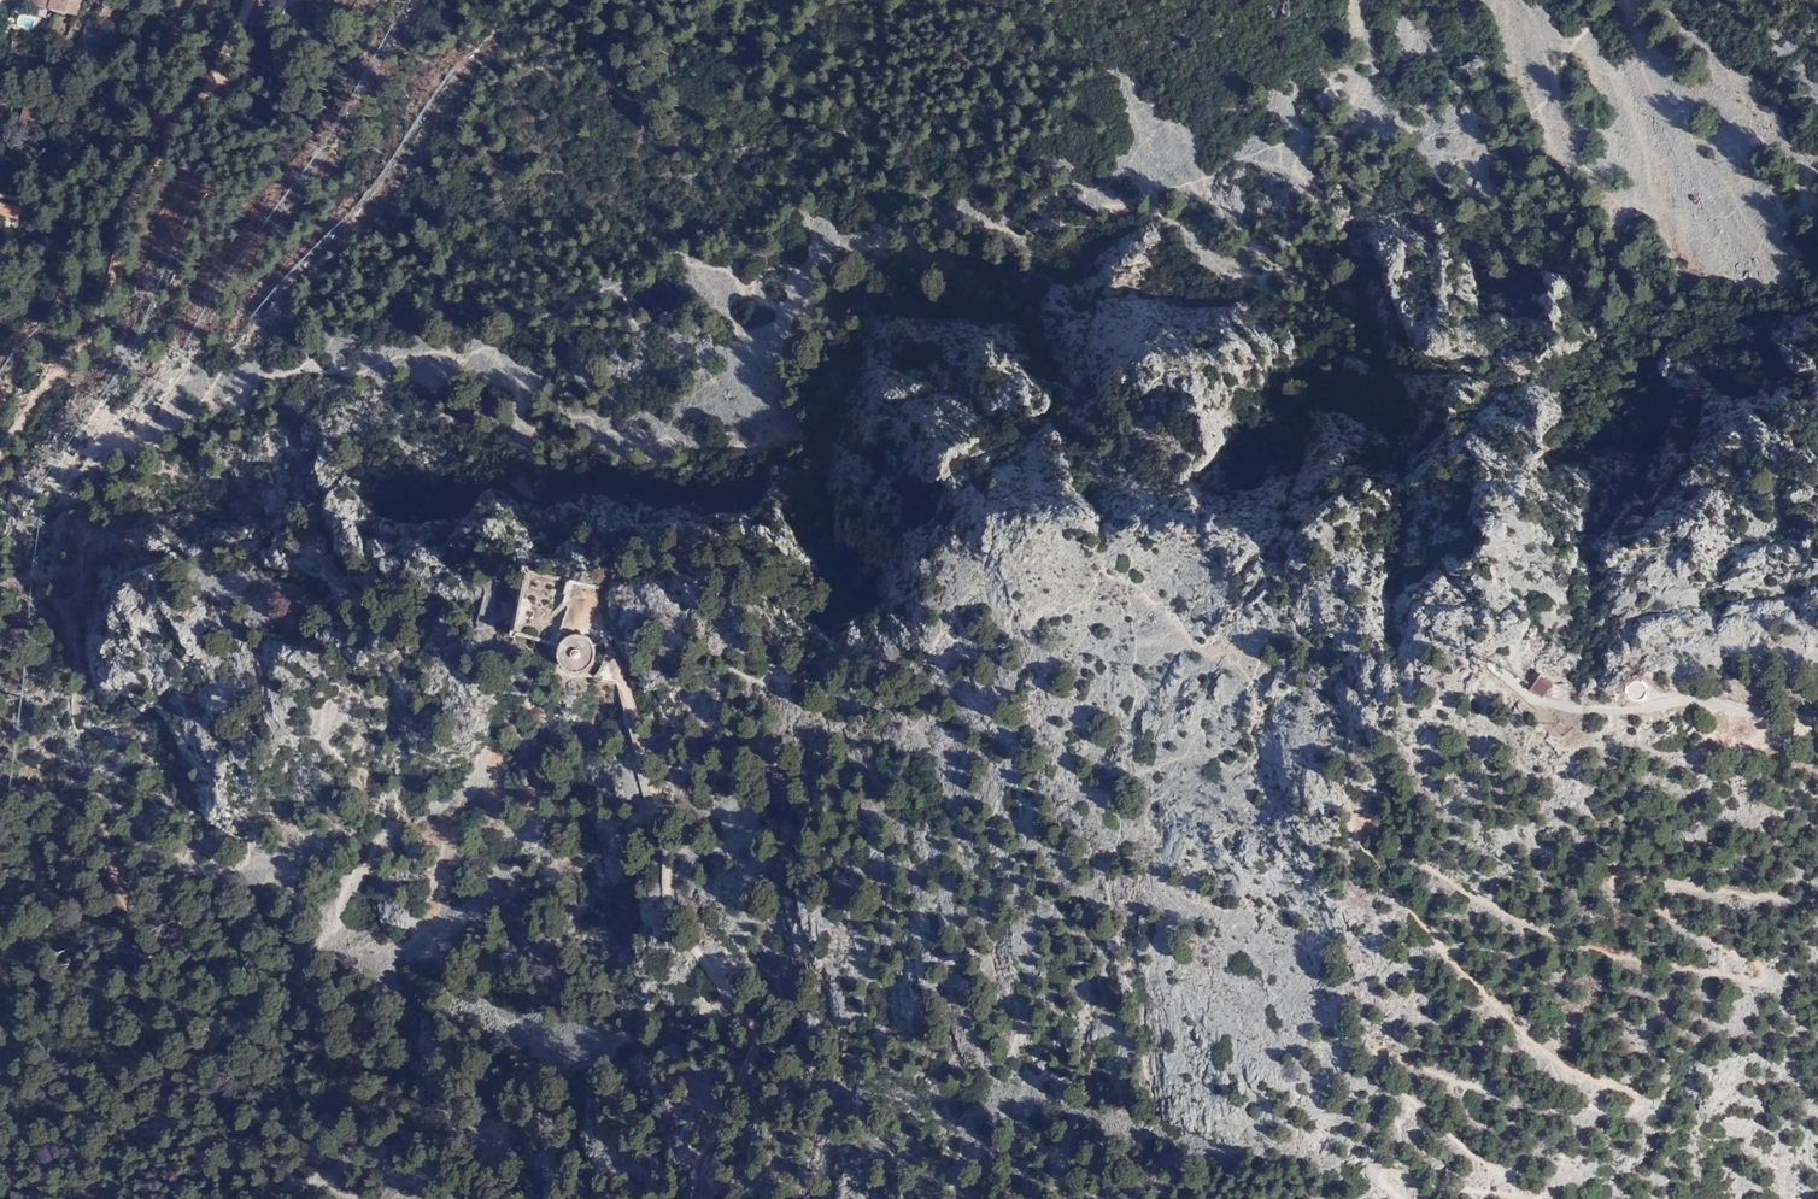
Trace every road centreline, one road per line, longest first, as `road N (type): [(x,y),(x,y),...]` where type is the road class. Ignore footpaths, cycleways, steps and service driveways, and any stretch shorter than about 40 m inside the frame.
road 1 (track): [(693,1198),(697,1164),(755,1039),(669,919),(665,840),(606,640)]
road 2 (unclassified): [(1817,719),(1704,698),(1637,715),(1534,705)]
road 3 (track): [(0,443),(29,402),(94,341),(125,219)]
road 4 (track): [(250,0),(187,138),(140,189),(125,219)]

